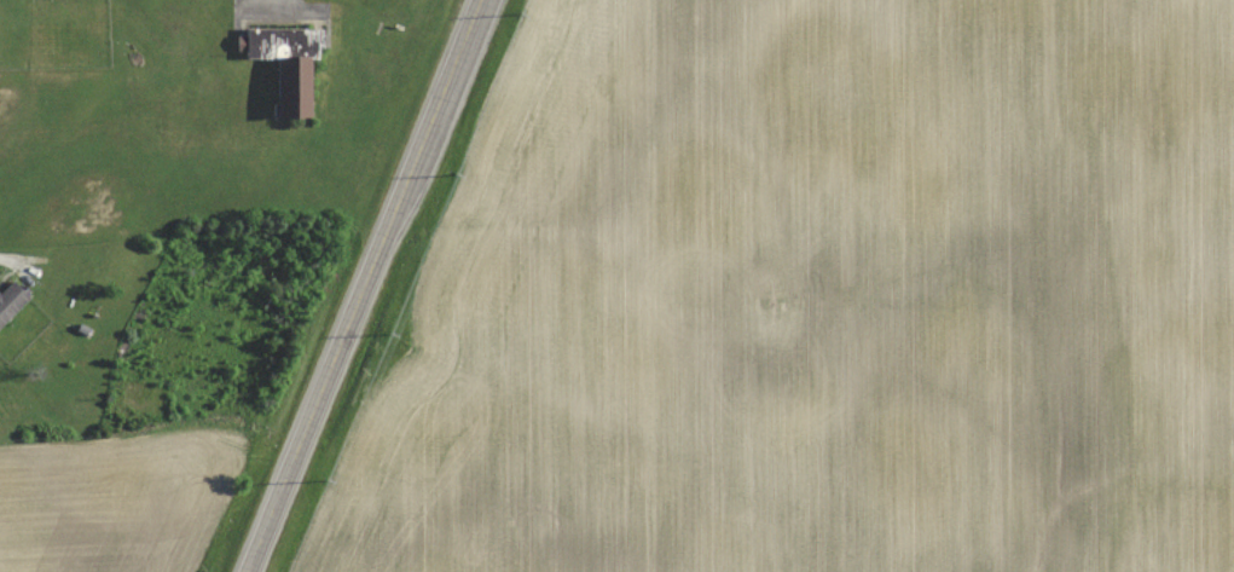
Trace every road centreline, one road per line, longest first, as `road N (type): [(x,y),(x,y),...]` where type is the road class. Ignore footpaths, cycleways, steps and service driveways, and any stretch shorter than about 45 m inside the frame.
road 1 (primary): [(257,571),(490,0)]

